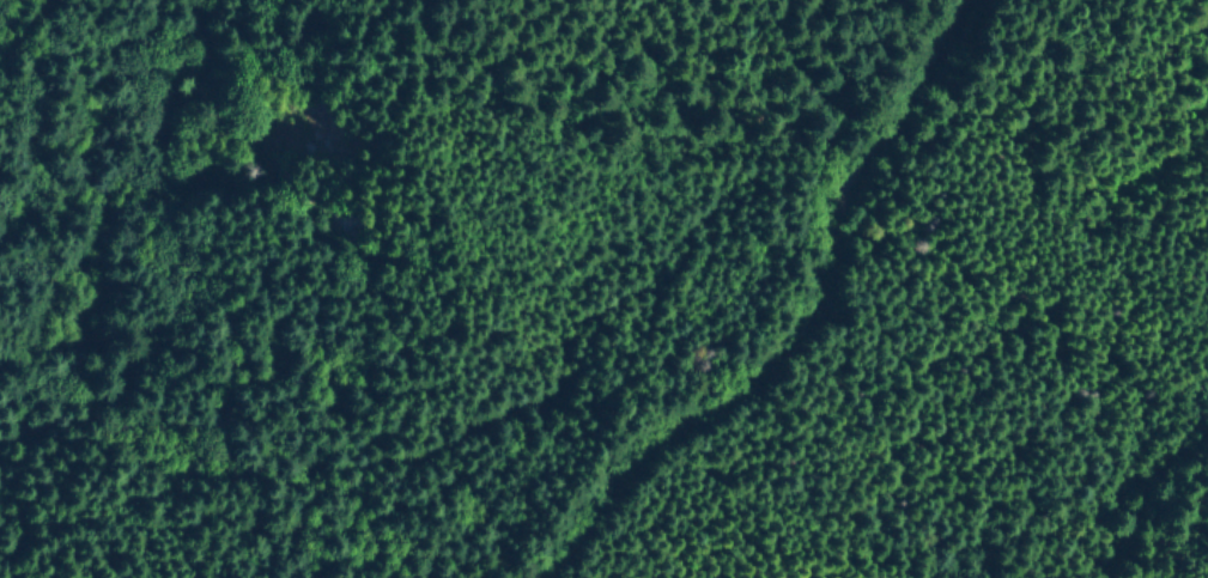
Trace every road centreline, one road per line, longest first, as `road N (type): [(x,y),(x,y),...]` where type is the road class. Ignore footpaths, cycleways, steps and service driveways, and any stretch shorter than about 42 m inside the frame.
road 1 (track): [(546,577),(572,537),(662,444),(781,351),(867,169),(986,0)]

